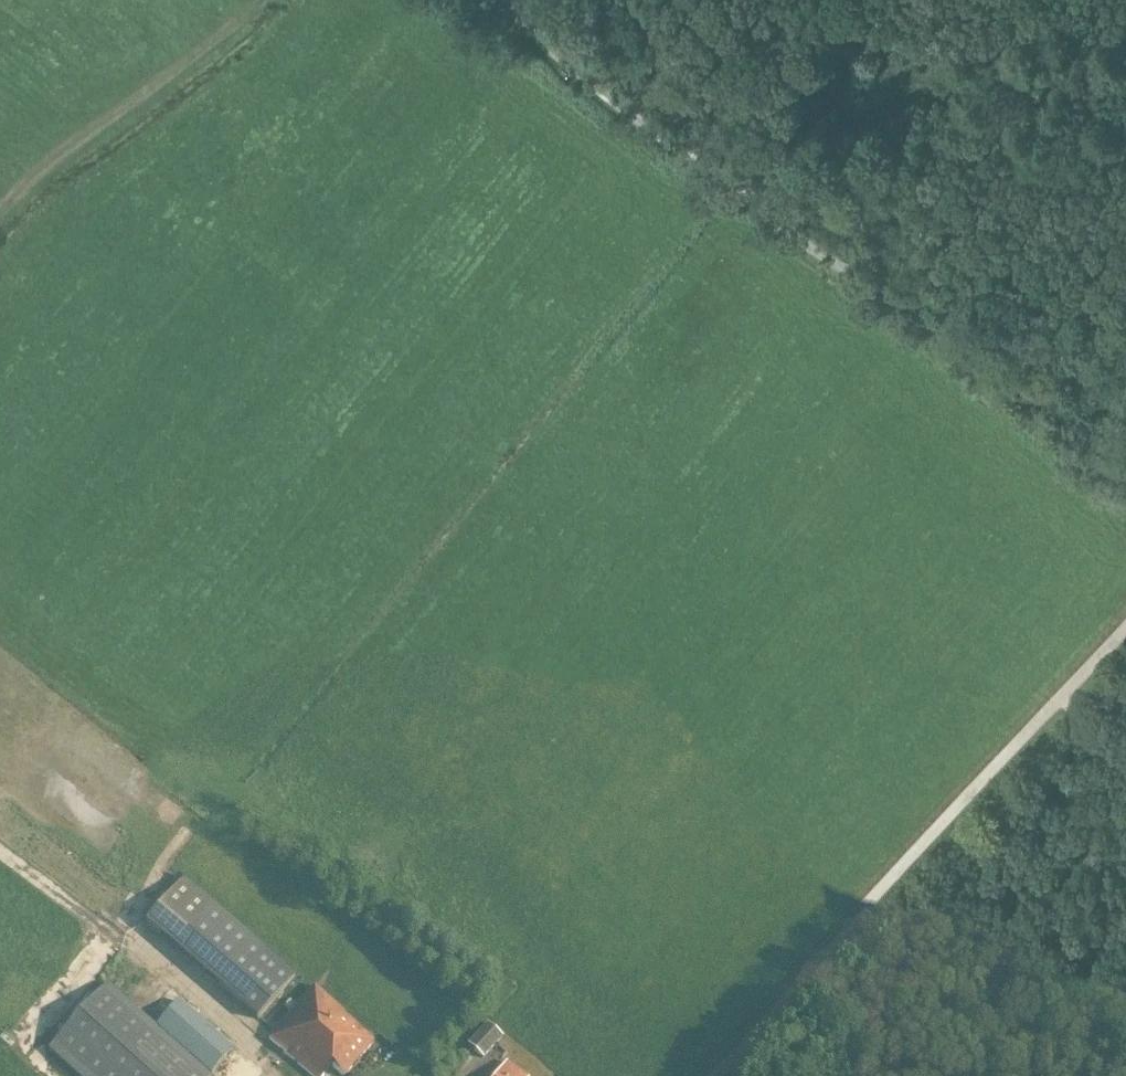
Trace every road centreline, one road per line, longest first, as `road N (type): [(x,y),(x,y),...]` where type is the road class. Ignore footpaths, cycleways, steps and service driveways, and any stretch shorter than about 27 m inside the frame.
road 1 (unclassified): [(625,108),(860,280),(1012,366),(1125,465)]
road 2 (unclassified): [(1125,629),(711,1075)]
road 3 (track): [(0,846),(245,1029),(254,1064)]
road 4 (track): [(263,0),(23,185),(0,214)]

